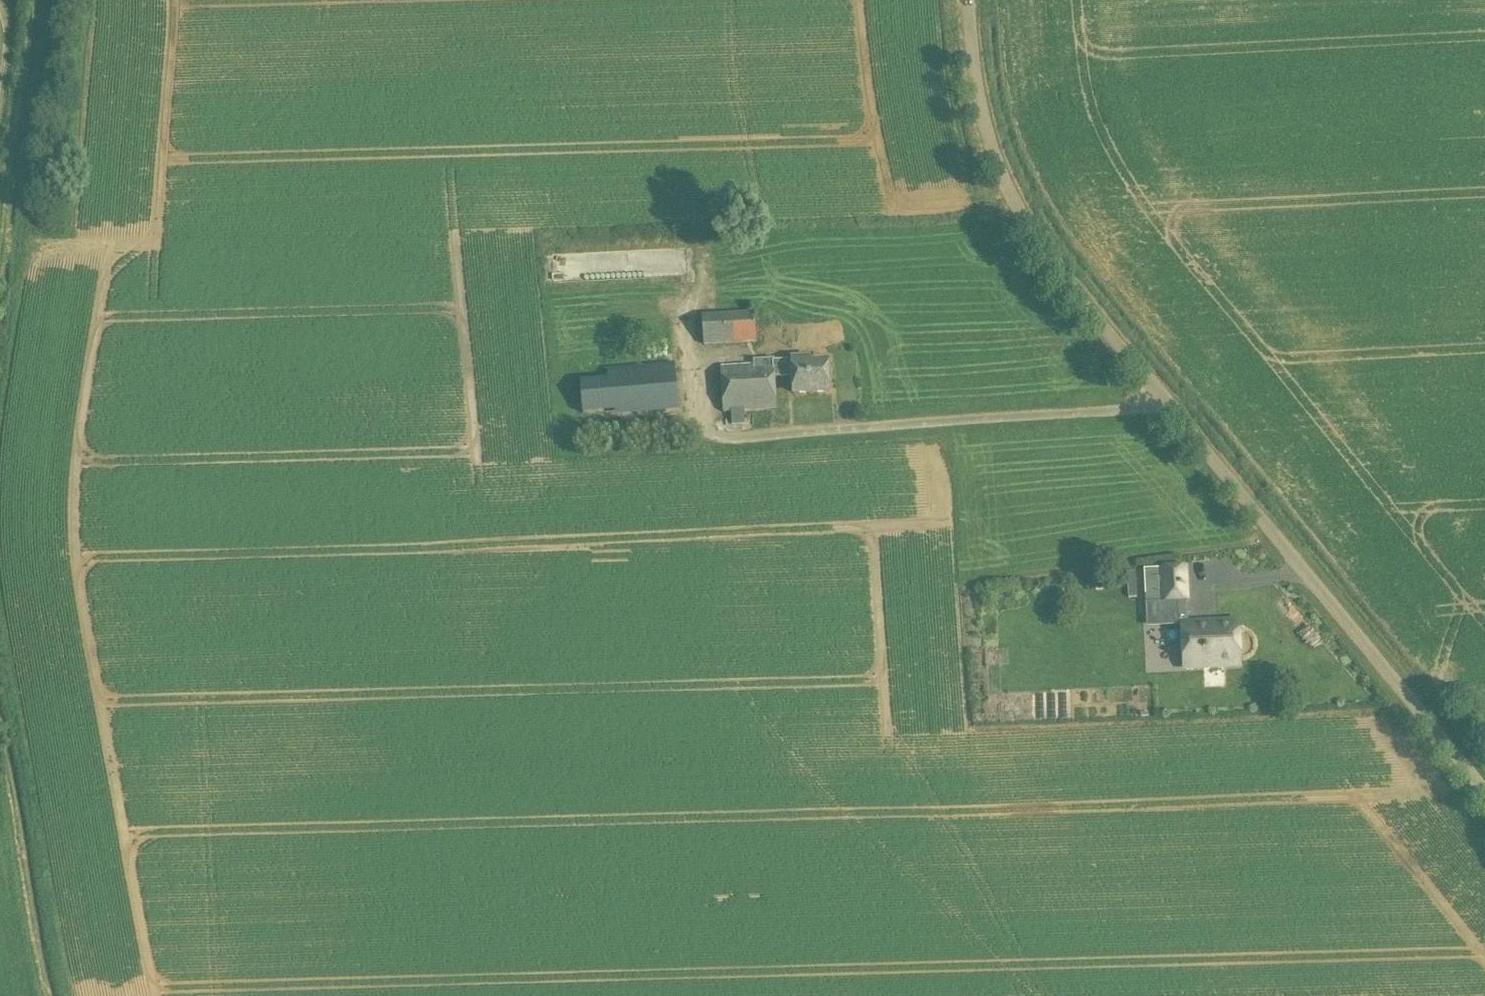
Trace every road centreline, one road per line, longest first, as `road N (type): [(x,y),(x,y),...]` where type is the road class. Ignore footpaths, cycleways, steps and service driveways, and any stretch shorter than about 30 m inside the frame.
road 1 (unclassified): [(1484,789),(1034,232),(1008,183),(980,90),(969,0)]

